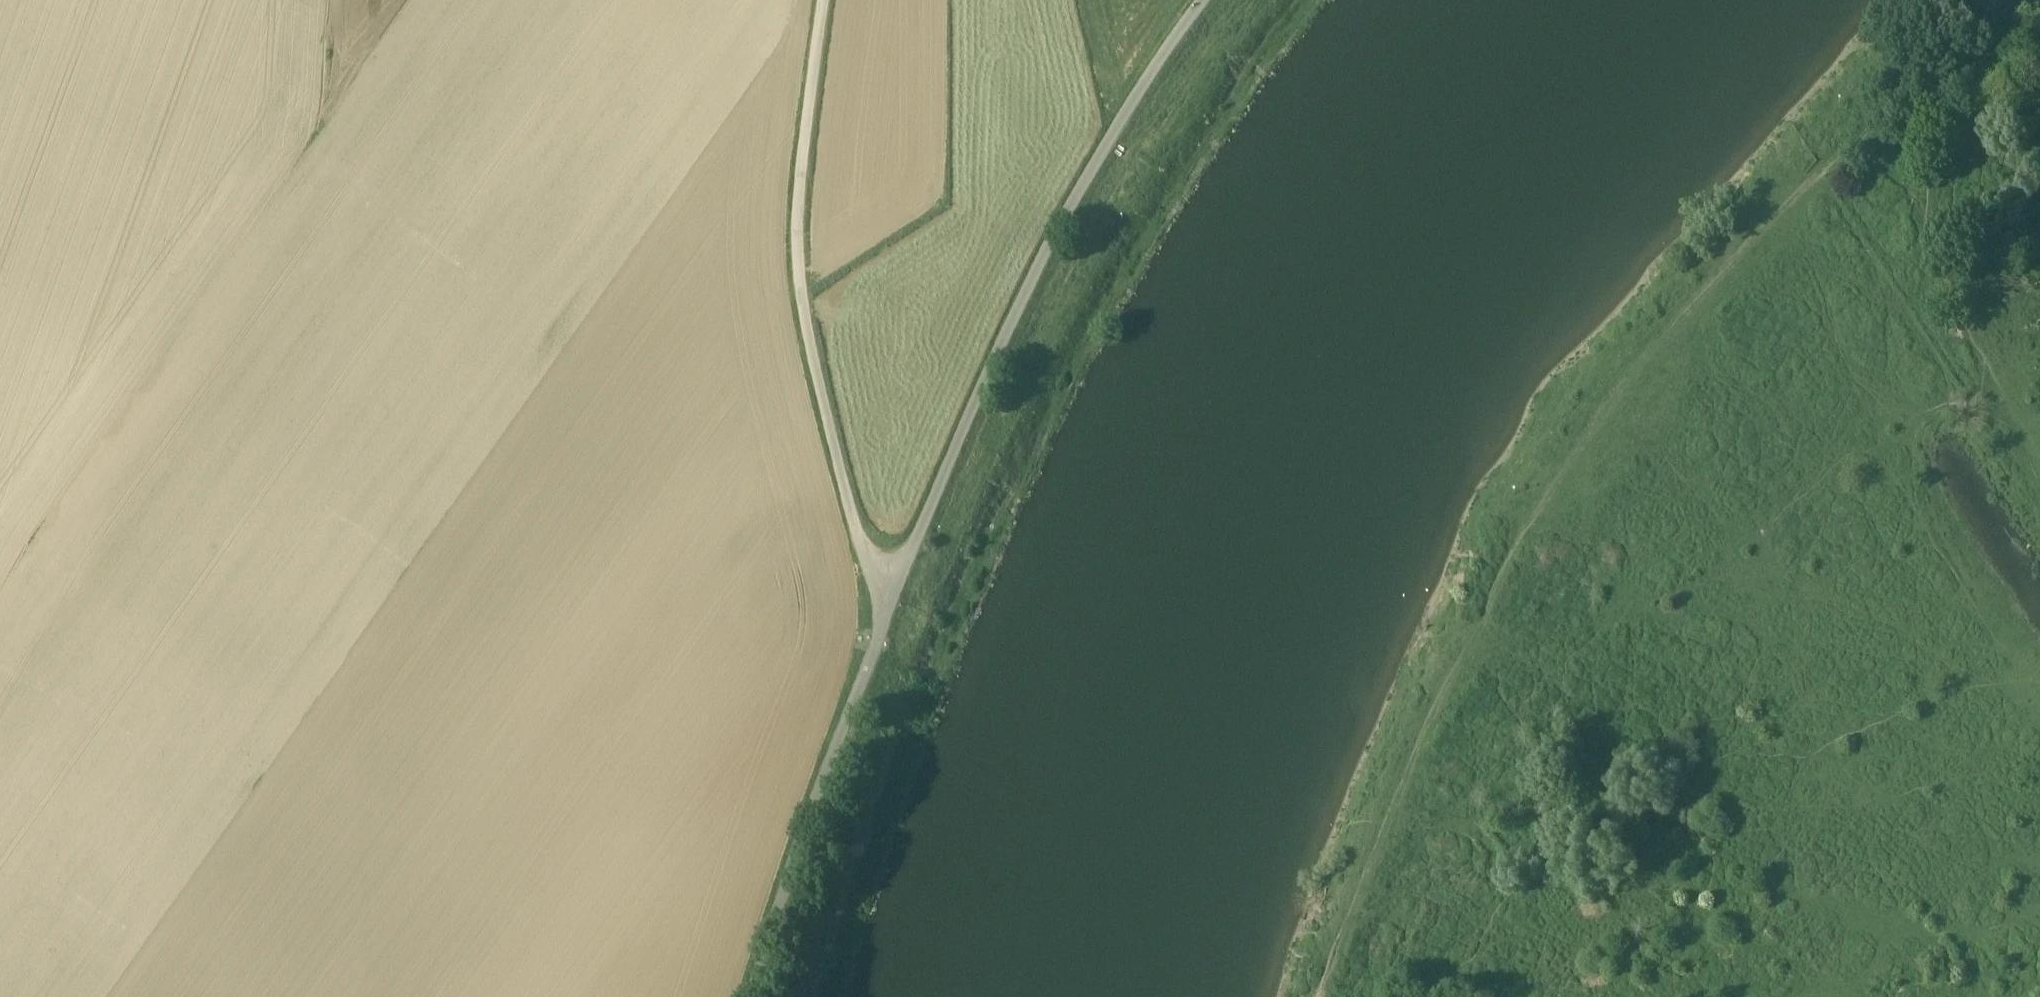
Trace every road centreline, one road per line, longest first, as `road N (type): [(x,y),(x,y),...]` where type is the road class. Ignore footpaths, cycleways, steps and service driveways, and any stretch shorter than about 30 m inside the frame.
road 1 (track): [(2012,0),(1821,172),(1699,296),(1588,432),(1483,608),(1373,843),(1325,996)]
road 2 (unclassified): [(1207,0),(1161,61),(1045,258),(891,603)]
road 3 (unclassified): [(891,603),(866,566),(803,327),(796,226),(825,0)]
road 4 (unclassified): [(891,603),(756,996)]

